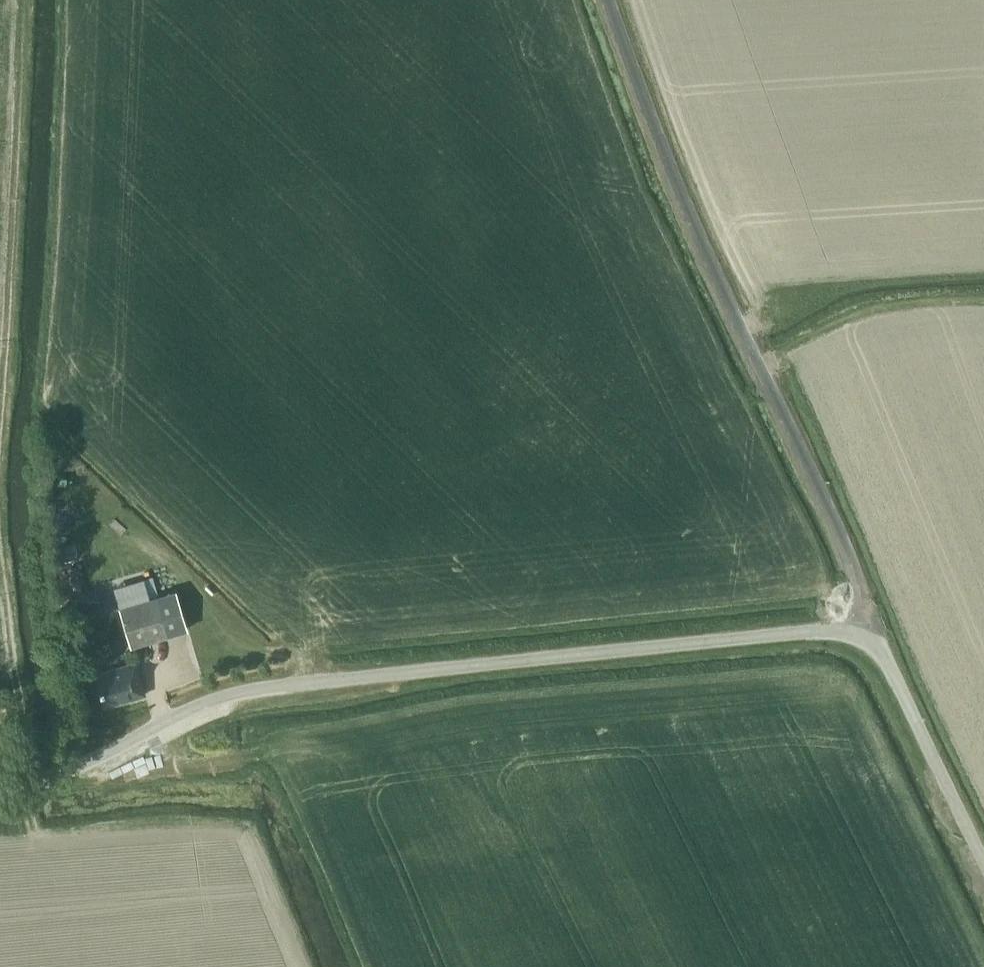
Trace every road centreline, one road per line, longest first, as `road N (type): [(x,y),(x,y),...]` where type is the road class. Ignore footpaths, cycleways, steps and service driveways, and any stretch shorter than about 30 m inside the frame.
road 1 (unclassified): [(869,624),(286,691),(203,709),(54,774)]
road 2 (unclassified): [(609,0),(667,159),(841,535),(869,624)]
road 3 (unclassified): [(983,863),(869,624)]

